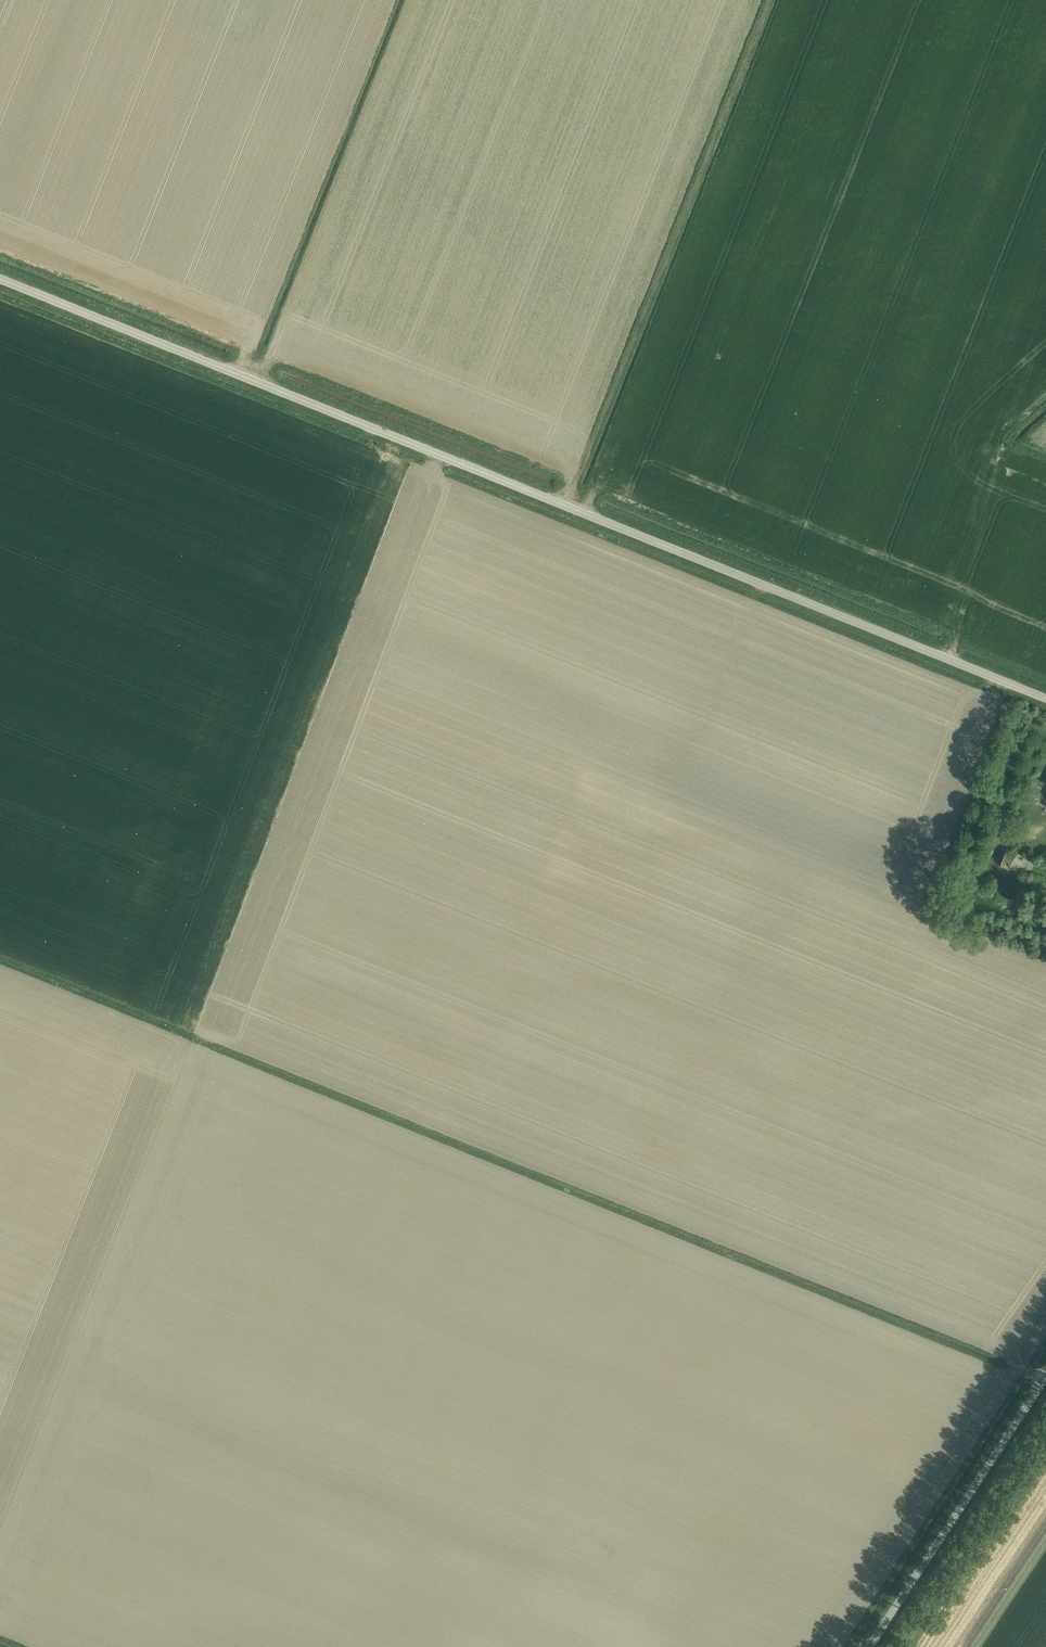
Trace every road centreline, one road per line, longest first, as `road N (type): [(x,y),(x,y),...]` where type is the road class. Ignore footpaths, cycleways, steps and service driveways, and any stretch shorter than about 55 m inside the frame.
road 1 (unclassified): [(1045,700),(0,279)]
road 2 (unclassified): [(871,1646),(1045,1387)]

